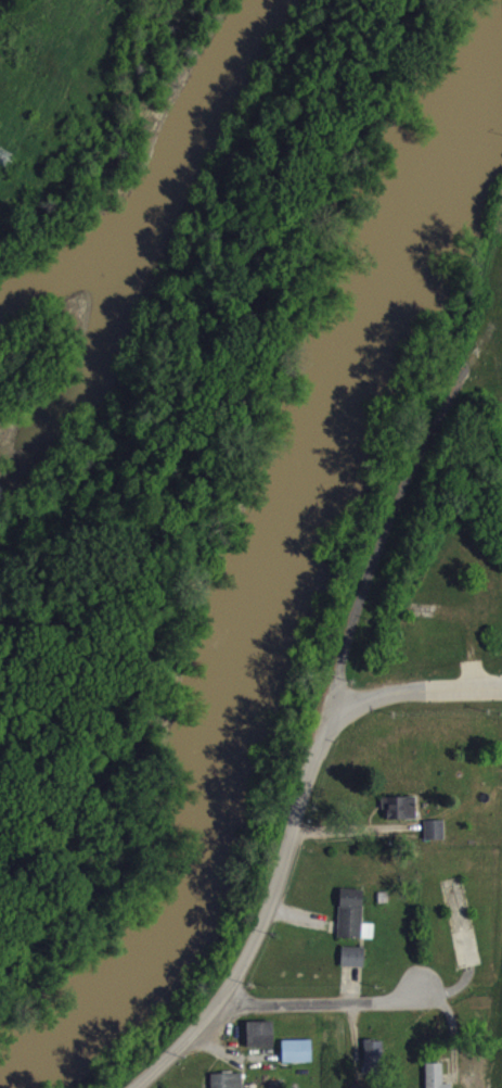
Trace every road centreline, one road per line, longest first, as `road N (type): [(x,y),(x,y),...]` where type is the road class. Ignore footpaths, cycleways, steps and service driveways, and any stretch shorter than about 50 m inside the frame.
road 1 (residential): [(337,716),(273,915),(224,1013),(146,1087)]
road 2 (residential): [(337,716),(371,566),(458,378)]
road 3 (residential): [(224,1013),(432,1010)]
road 4 (residential): [(337,716),(501,692)]

